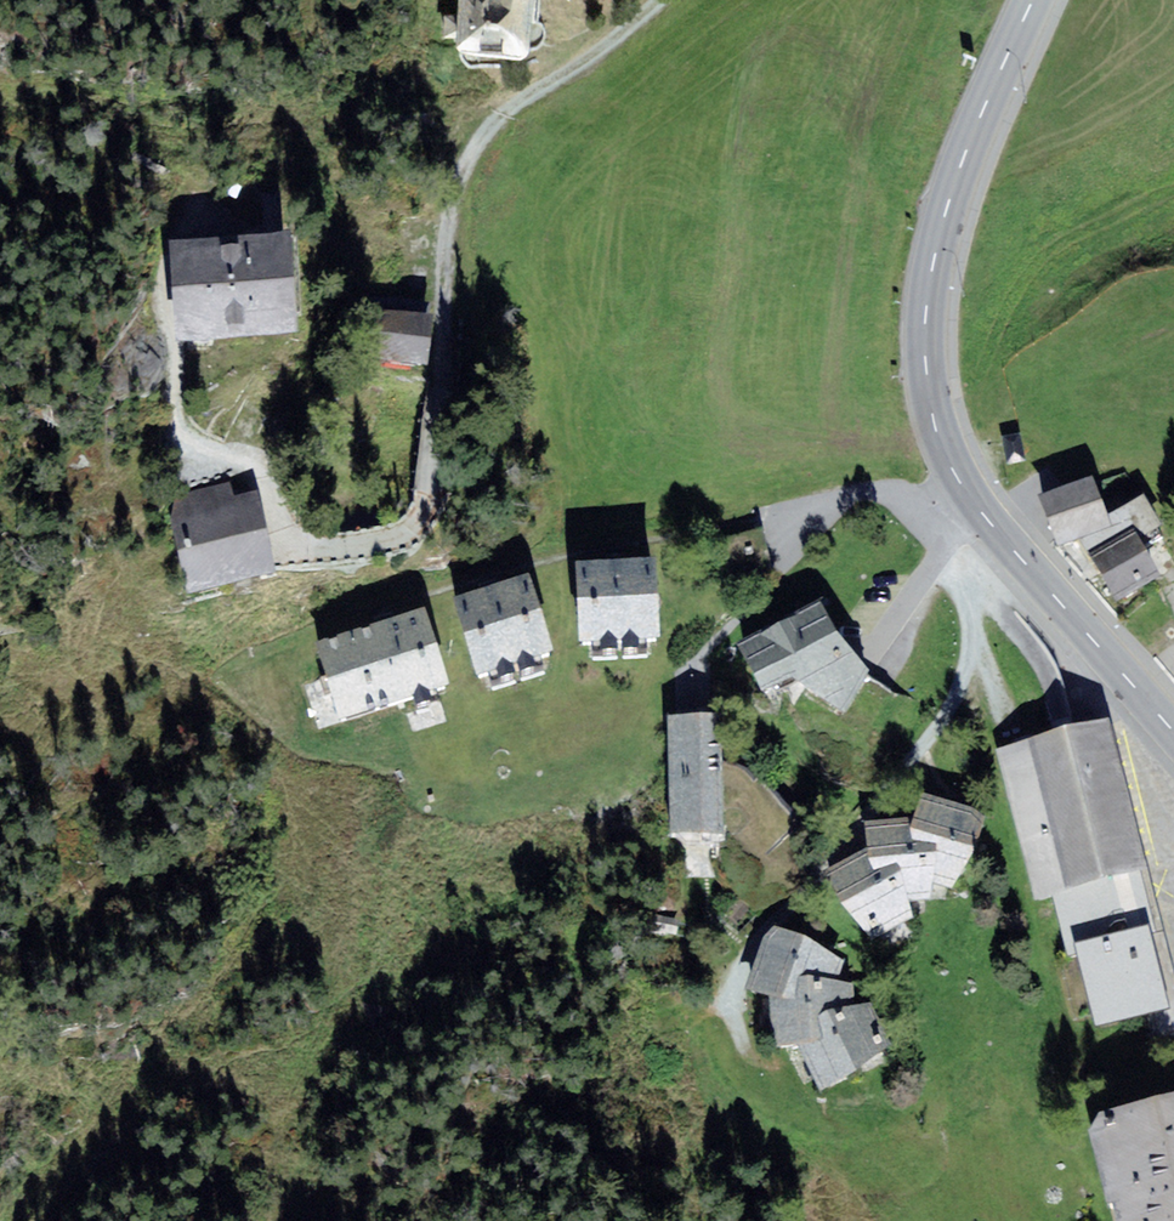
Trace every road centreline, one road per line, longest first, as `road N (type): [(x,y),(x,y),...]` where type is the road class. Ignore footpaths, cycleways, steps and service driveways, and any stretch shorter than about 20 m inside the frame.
road 1 (residential): [(667,0),(503,126),(469,169),(459,195),(428,496),(416,528),(401,539),(357,553),(308,550),(289,534),(254,467),(184,438),(168,269)]
road 2 (primary): [(1034,0),(957,178),(930,285),(928,388),(962,484)]
road 3 (residential): [(962,484),(817,514),(688,670)]
road 4 (primary): [(962,484),(1173,733)]

